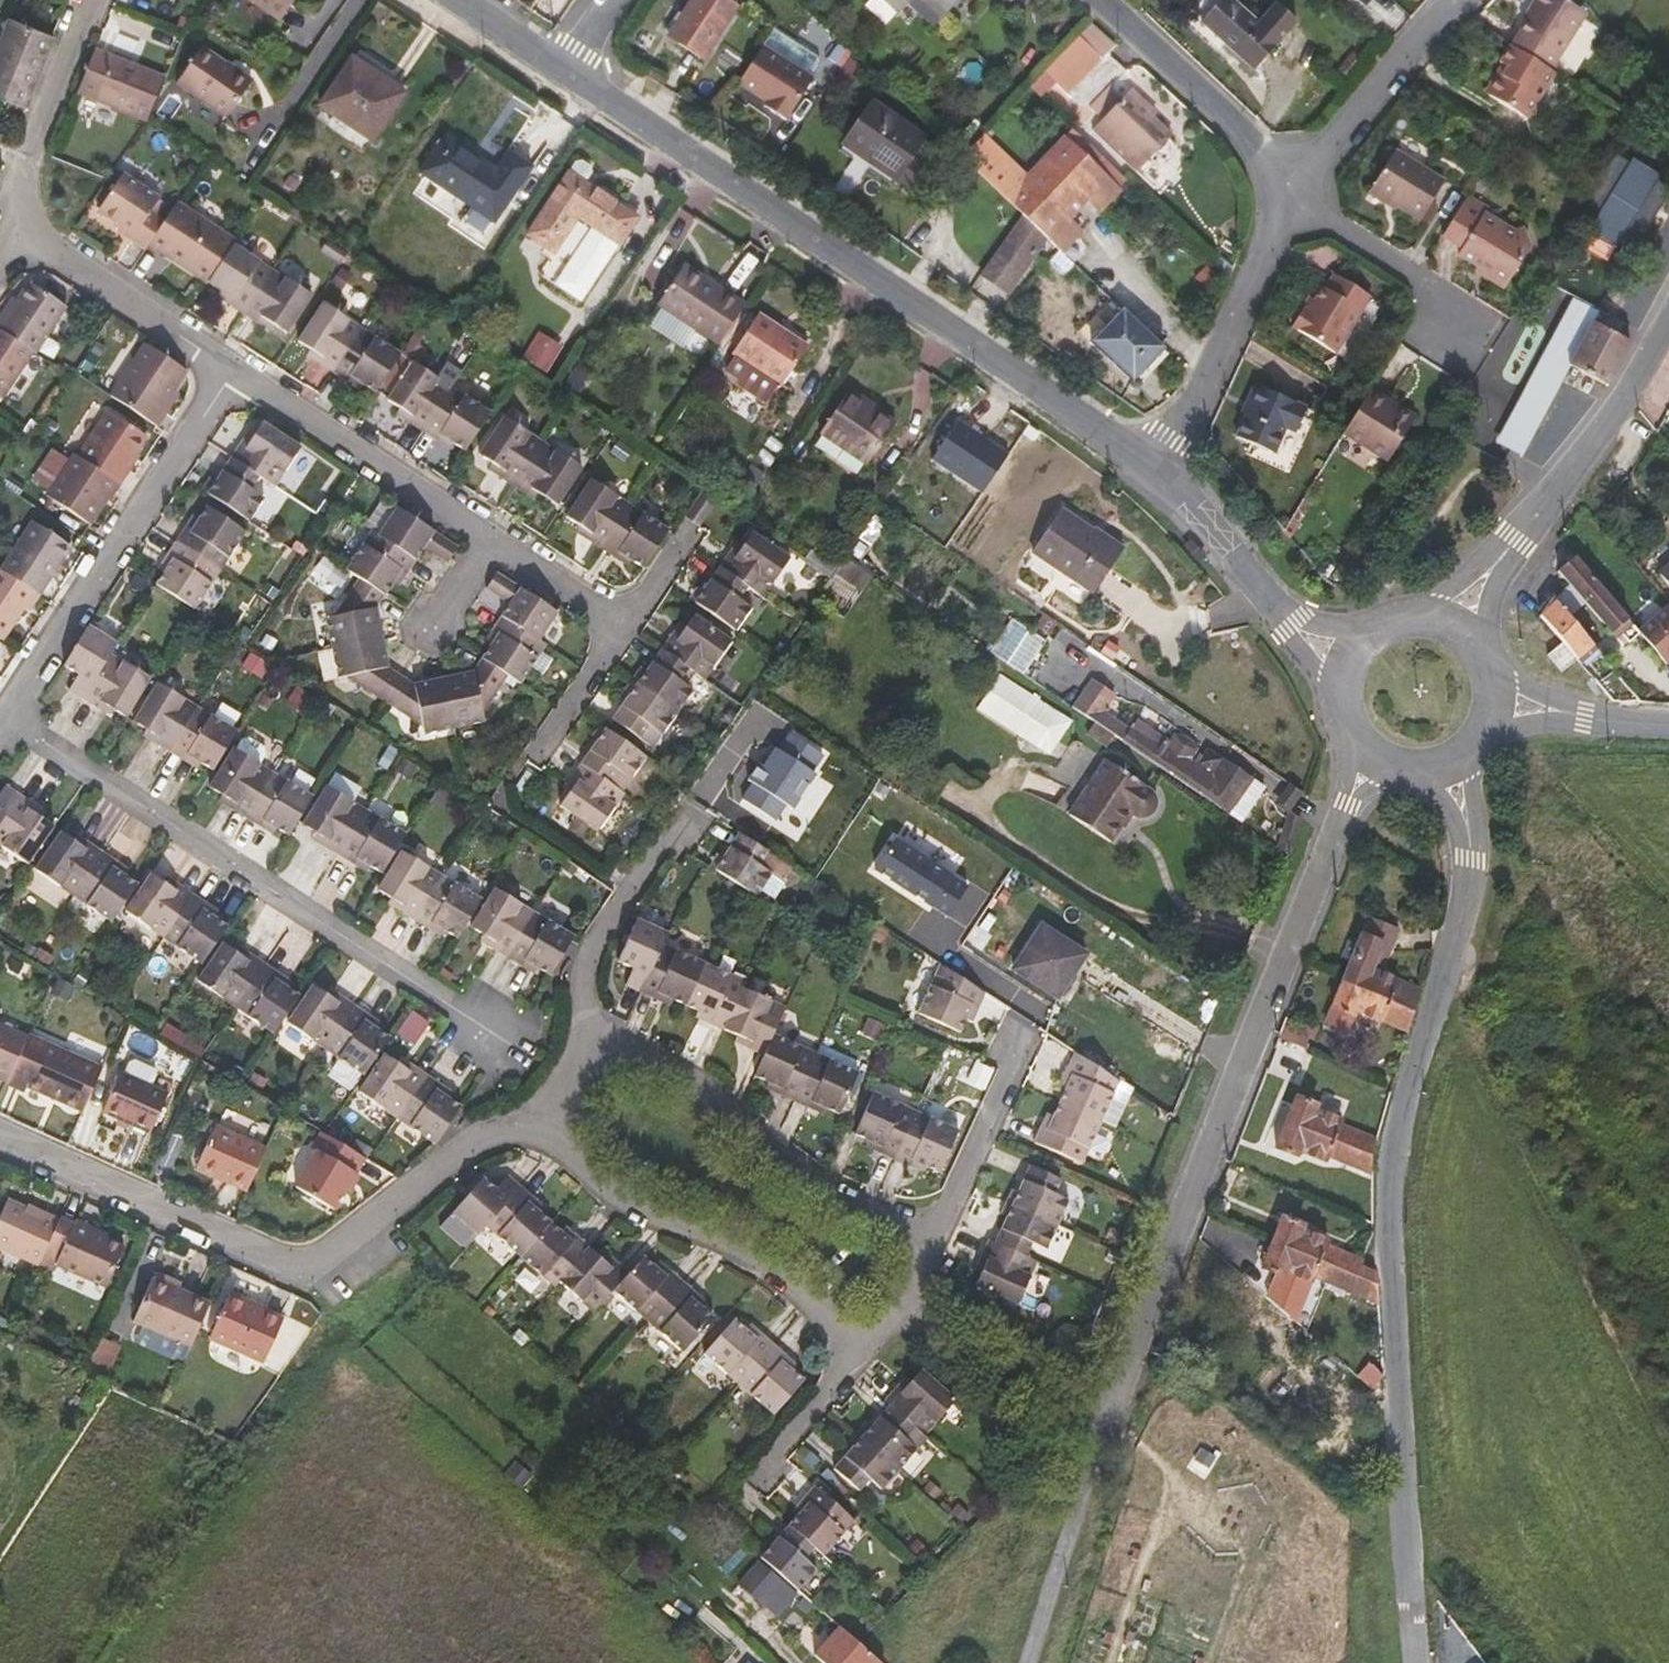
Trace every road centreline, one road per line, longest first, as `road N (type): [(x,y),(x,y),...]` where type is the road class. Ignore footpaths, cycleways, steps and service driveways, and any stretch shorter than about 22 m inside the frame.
road 1 (unclassified): [(1418,1662),(1389,1199),(1395,1137),(1473,859),(1451,764)]
road 2 (tertiary): [(1159,473),(567,71)]
road 3 (residential): [(1107,1423),(1348,804)]
road 4 (residential): [(0,1141),(294,1275),(474,1150),(539,1121)]
road 5 (residential): [(9,714),(515,1045)]
road 6 (residential): [(231,372),(9,714)]
road 7 (residential): [(581,1030),(642,1058),(859,1210),(917,1235)]
road 8 (residential): [(539,1121),(589,1180),(758,1263),(833,1320),(850,1345)]
road 9 (residential): [(231,372),(487,539)]
road 10 (residential): [(1267,197),(1262,263),(1159,473)]
road 11 (tertiary): [(1355,661),(1292,626),(1159,473)]
road 12 (residential): [(1267,197),(1321,157),(1456,0)]
road 13 (residential): [(1668,320),(1619,408),(1518,542)]
road 14 (residential): [(1103,0),(1234,124),(1267,197)]
road 15 (residential): [(1028,1662),(1107,1423)]
road 16 (residential): [(892,1296),(1063,1405),(1107,1423)]
road 17 (residential): [(29,227),(52,256),(231,372)]
road 18 (residential): [(97,0),(29,167),(29,227)]
road 19 (residential): [(581,1030),(576,980),(602,922),(682,827)]
road 20 (residential): [(1011,1043),(987,1122),(935,1218),(917,1235)]
road 21 (residential): [(1440,315),(1419,278),(1310,210),(1267,197)]
road 22 (tertiary): [(1497,705),(1668,724)]
road 23 (residential): [(487,539),(625,629)]
road 24 (residential): [(538,759),(625,629)]
road 25 (residential): [(850,1345),(828,1390),(770,1454)]
road 26 (tertiary): [(567,71),(460,0)]
road 27 (residential): [(1518,542),(1470,572),(1423,620)]

